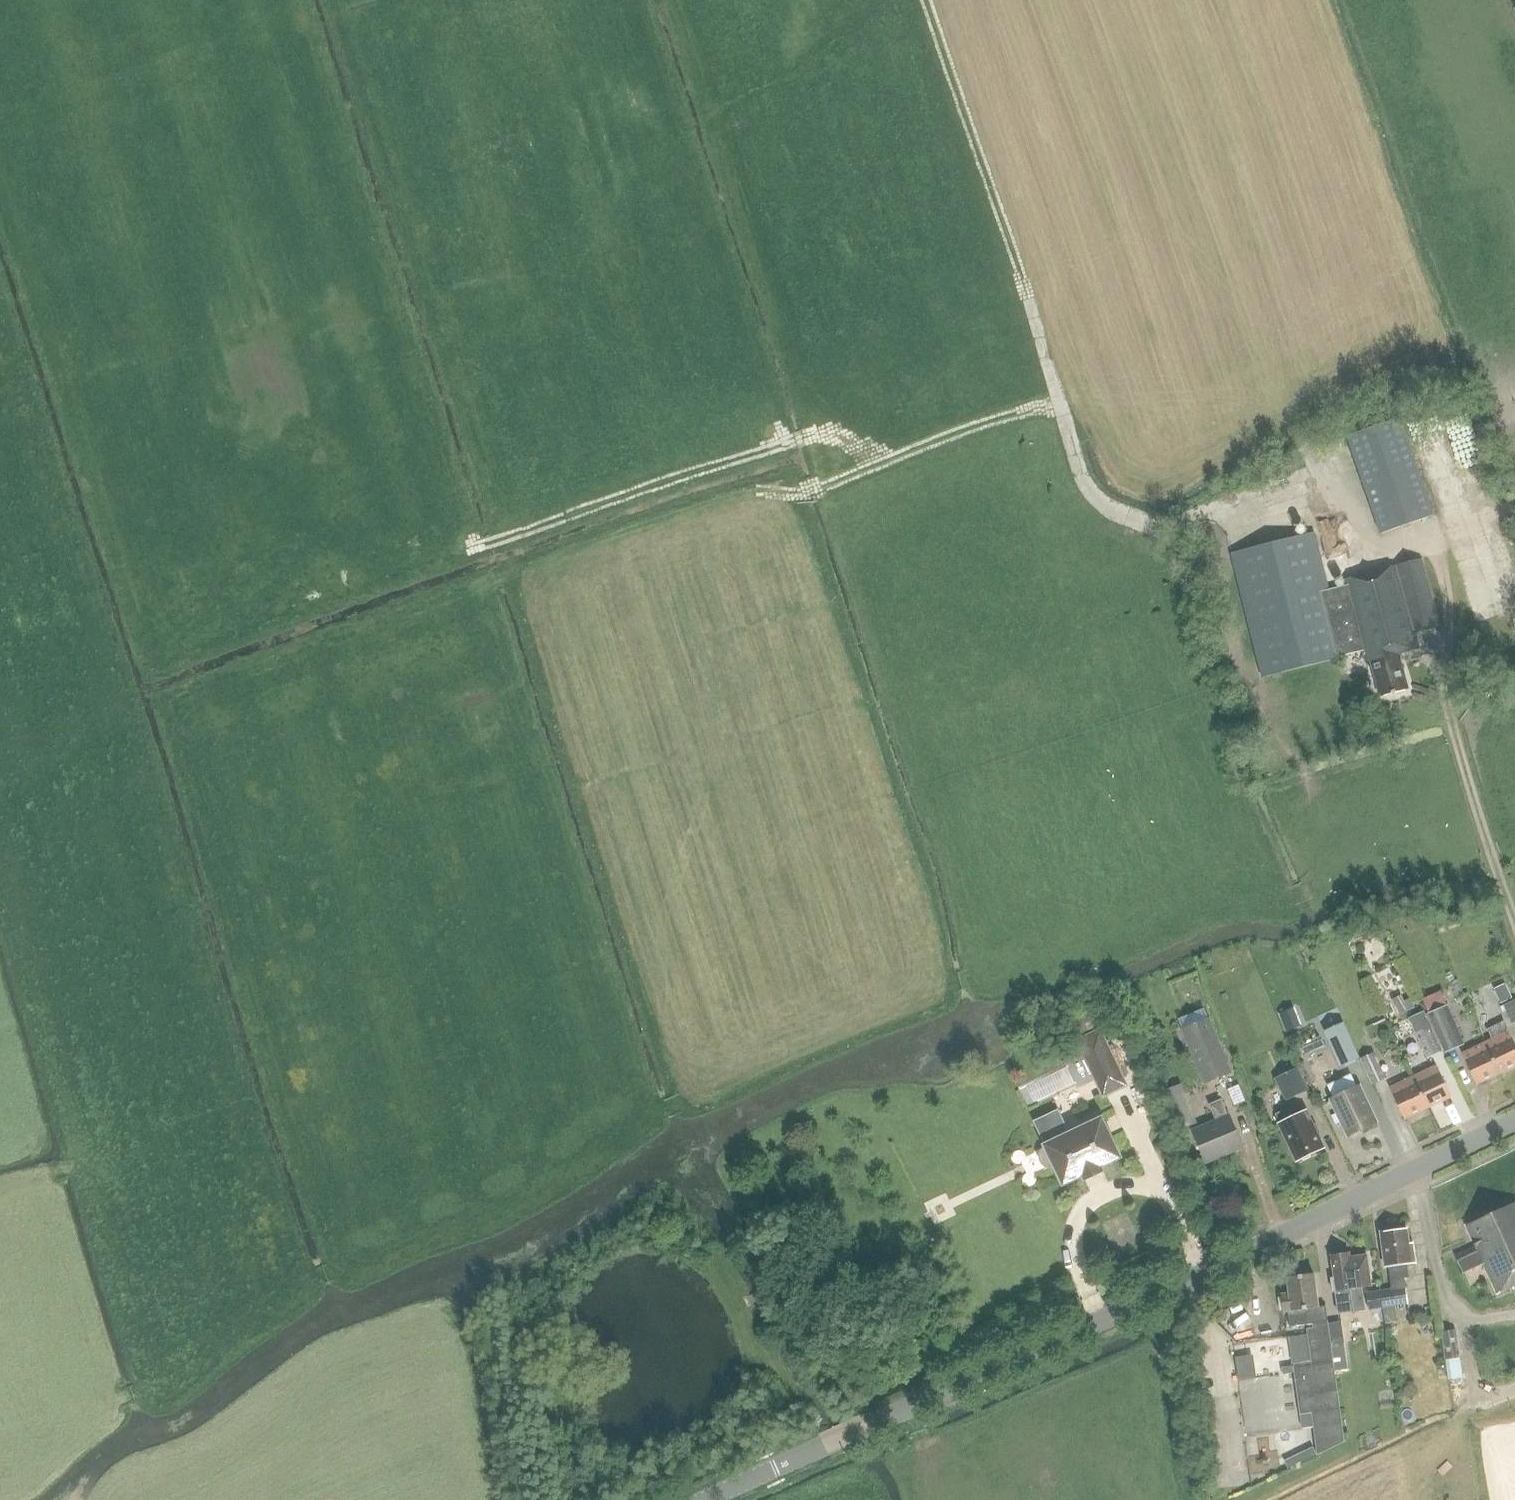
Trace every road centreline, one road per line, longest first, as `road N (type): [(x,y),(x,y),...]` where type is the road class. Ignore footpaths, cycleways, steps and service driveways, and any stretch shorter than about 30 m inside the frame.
road 1 (tertiary): [(708,1499),(1514,1121)]
road 2 (track): [(1514,920),(1448,707),(1449,635)]

